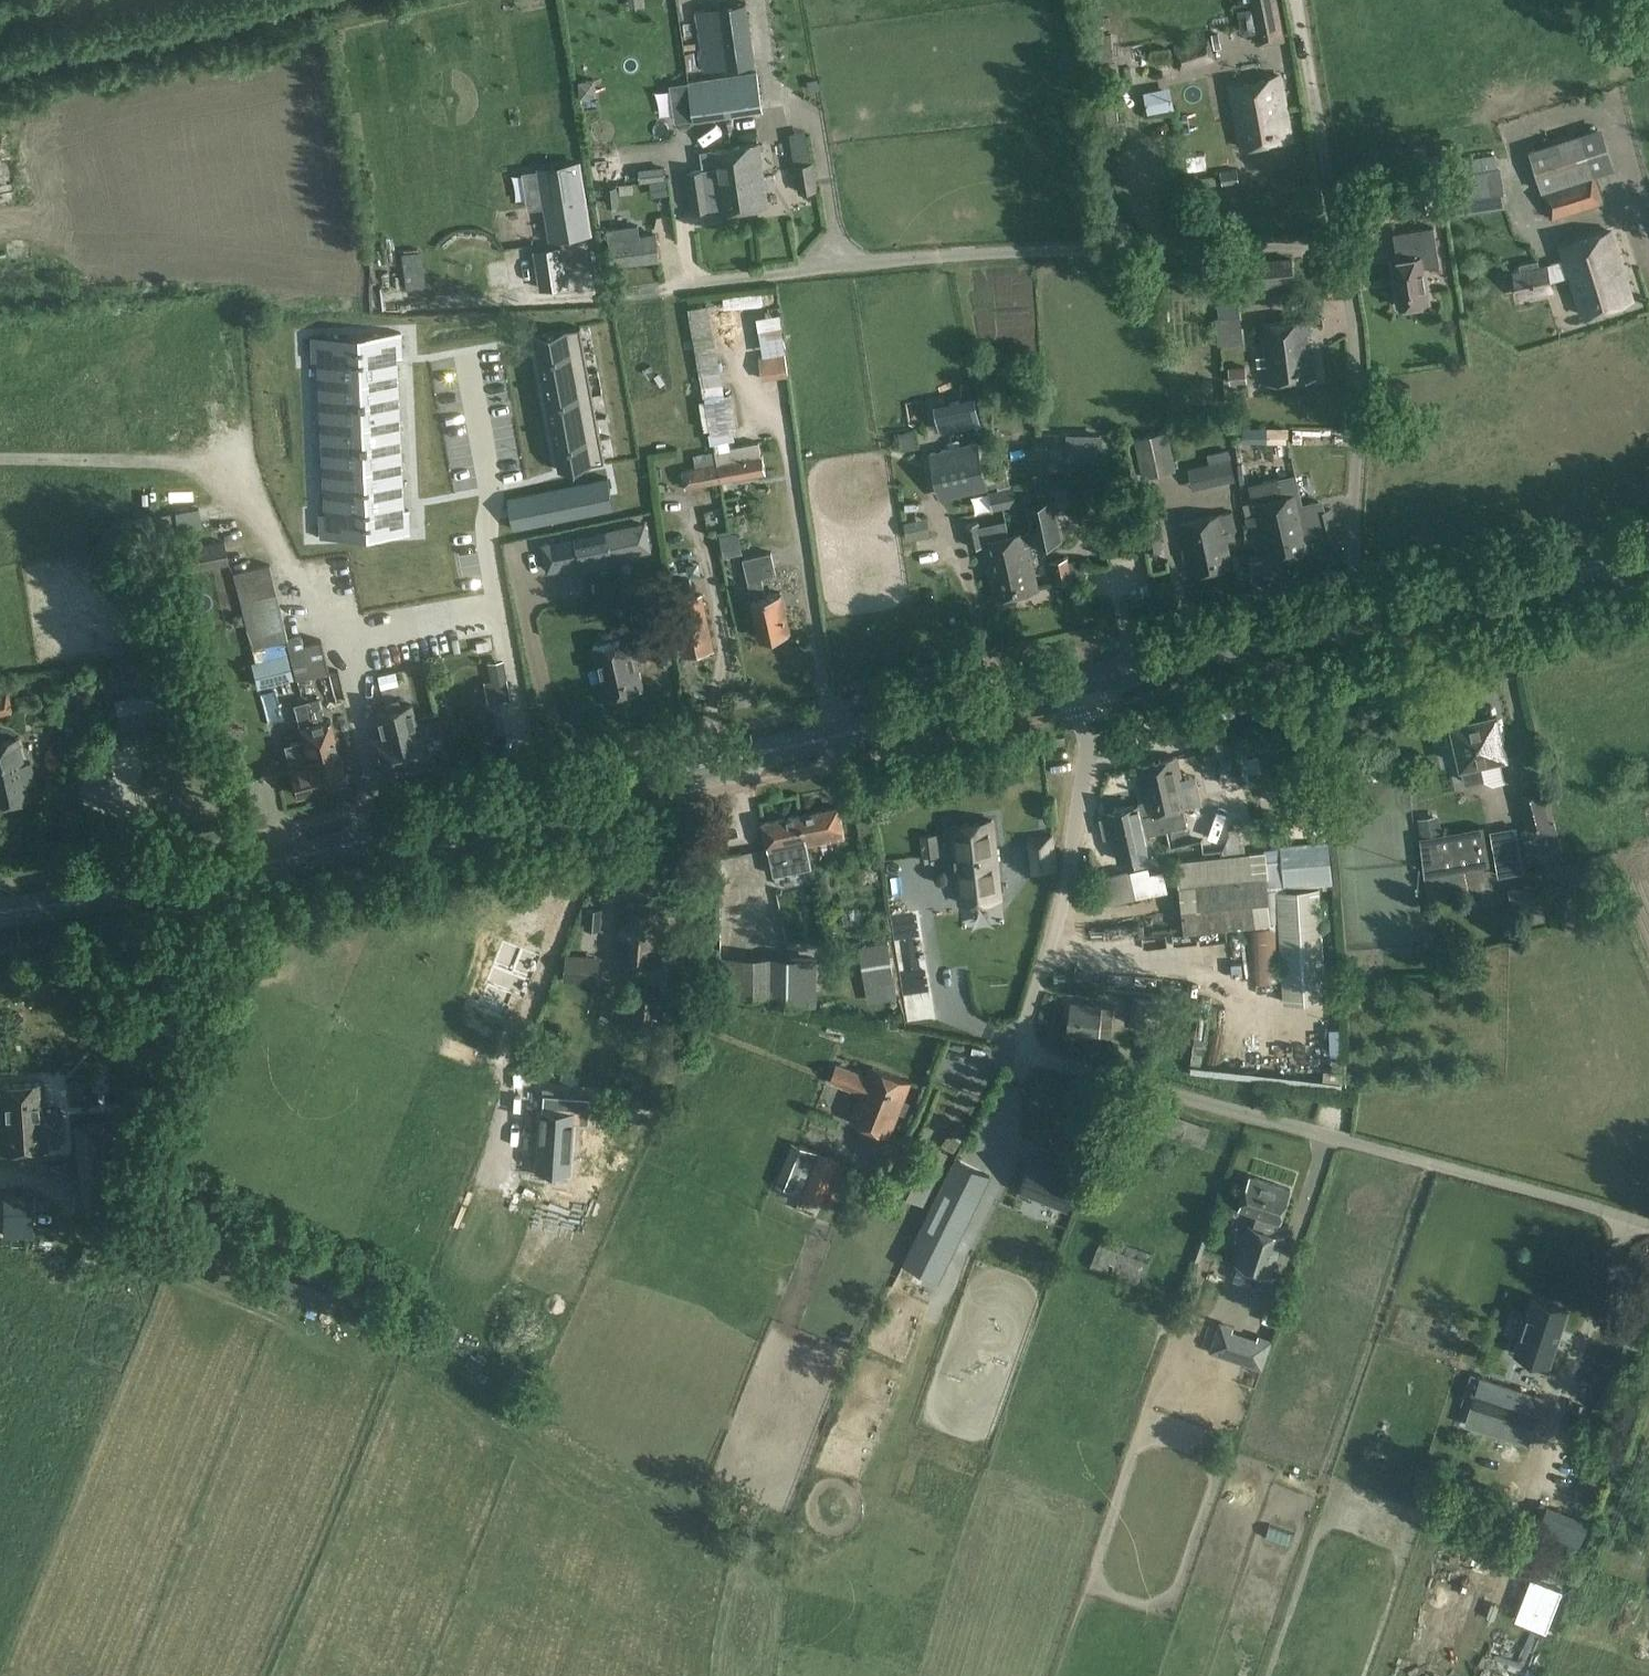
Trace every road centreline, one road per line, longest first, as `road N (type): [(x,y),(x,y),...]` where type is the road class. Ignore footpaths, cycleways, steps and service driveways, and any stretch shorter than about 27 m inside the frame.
road 1 (secondary): [(0,914),(1090,678)]
road 2 (residential): [(1090,678),(1091,742),(1067,887),(1027,1019),(1026,1051),(1040,1061),(1648,1222)]
road 3 (track): [(607,816),(543,978),(504,1126),(266,1675)]
road 4 (unclassified): [(1340,253),(1200,247),(938,255),(681,286)]
road 5 (unclassified): [(1362,620),(1351,513),(1358,377),(1340,253)]
road 6 (secondary): [(1362,620),(1648,556)]
road 7 (secondary): [(1090,678),(1362,620)]
road 8 (unclassified): [(1340,253),(1297,0)]

